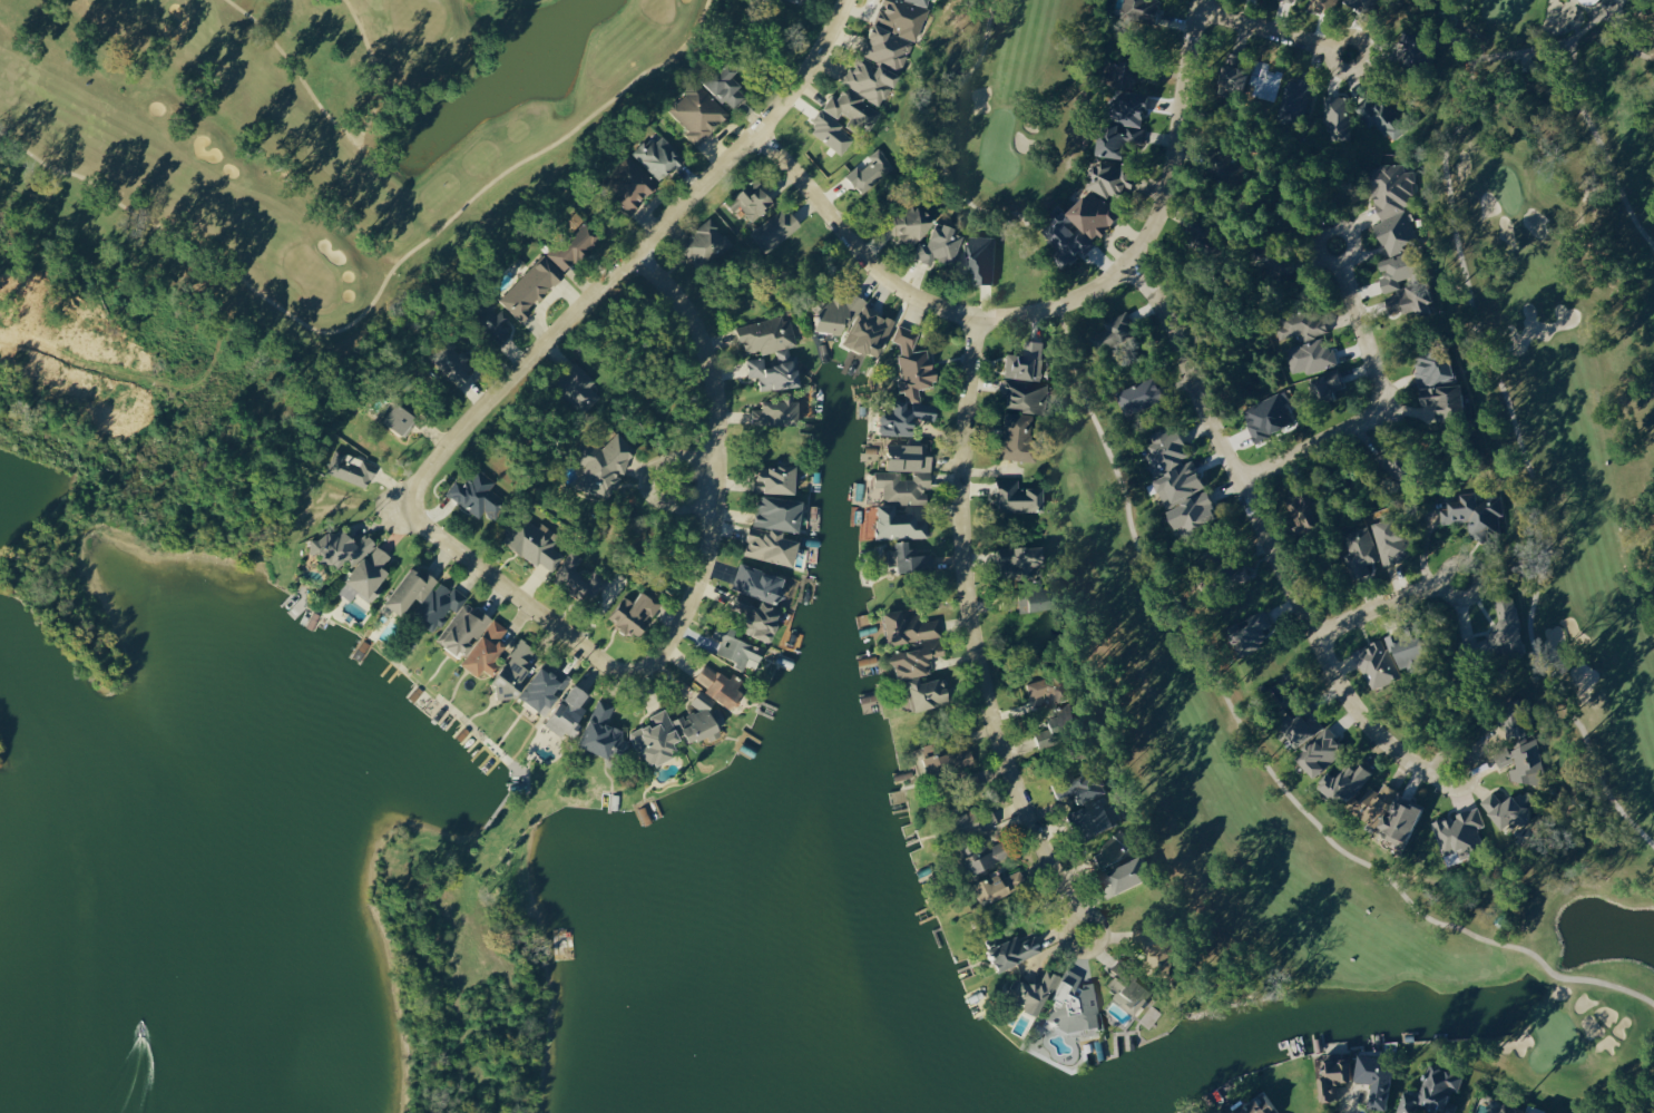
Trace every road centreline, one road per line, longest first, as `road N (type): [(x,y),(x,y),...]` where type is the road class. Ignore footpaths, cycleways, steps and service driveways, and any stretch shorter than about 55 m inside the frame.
road 1 (residential): [(640,252),(701,321),(720,410),(711,547),(693,606),(662,656),(648,667),(615,671),(401,510)]
road 2 (residential): [(760,131),(879,272),(918,300),(977,318),(1064,306),(1126,267),(1158,216),(1202,0)]
road 3 (residential): [(850,0),(831,41),(760,131),(487,406),(401,510)]
road 4 (residential): [(1459,790),(1400,755),(1353,709),(1236,477),(1174,326),(1126,267)]
road 5 (residential): [(1029,812),(990,707),(966,565),(965,449),(977,318)]
road 6 (residential): [(1236,477),(1373,422),(1382,408),(1340,253)]
road 7 (residential): [(1198,10),(1373,68)]
road 8 (residential): [(1314,635),(1457,583)]
road 9 (residential): [(1029,812),(1084,935)]

